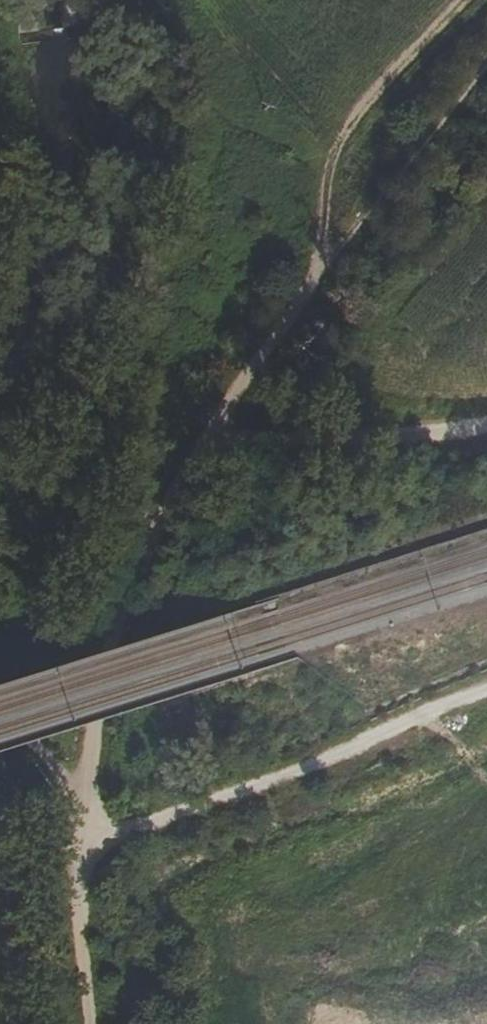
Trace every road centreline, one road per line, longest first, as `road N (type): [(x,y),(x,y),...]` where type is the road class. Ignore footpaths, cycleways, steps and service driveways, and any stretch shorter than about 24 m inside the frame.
road 1 (track): [(71,837),(96,642),(156,508),(223,428)]
road 2 (track): [(486,684),(187,809),(71,837)]
road 3 (track): [(223,428),(486,85)]
road 4 (track): [(223,428),(349,438),(486,420)]
road 5 (track): [(80,1023),(71,837)]

